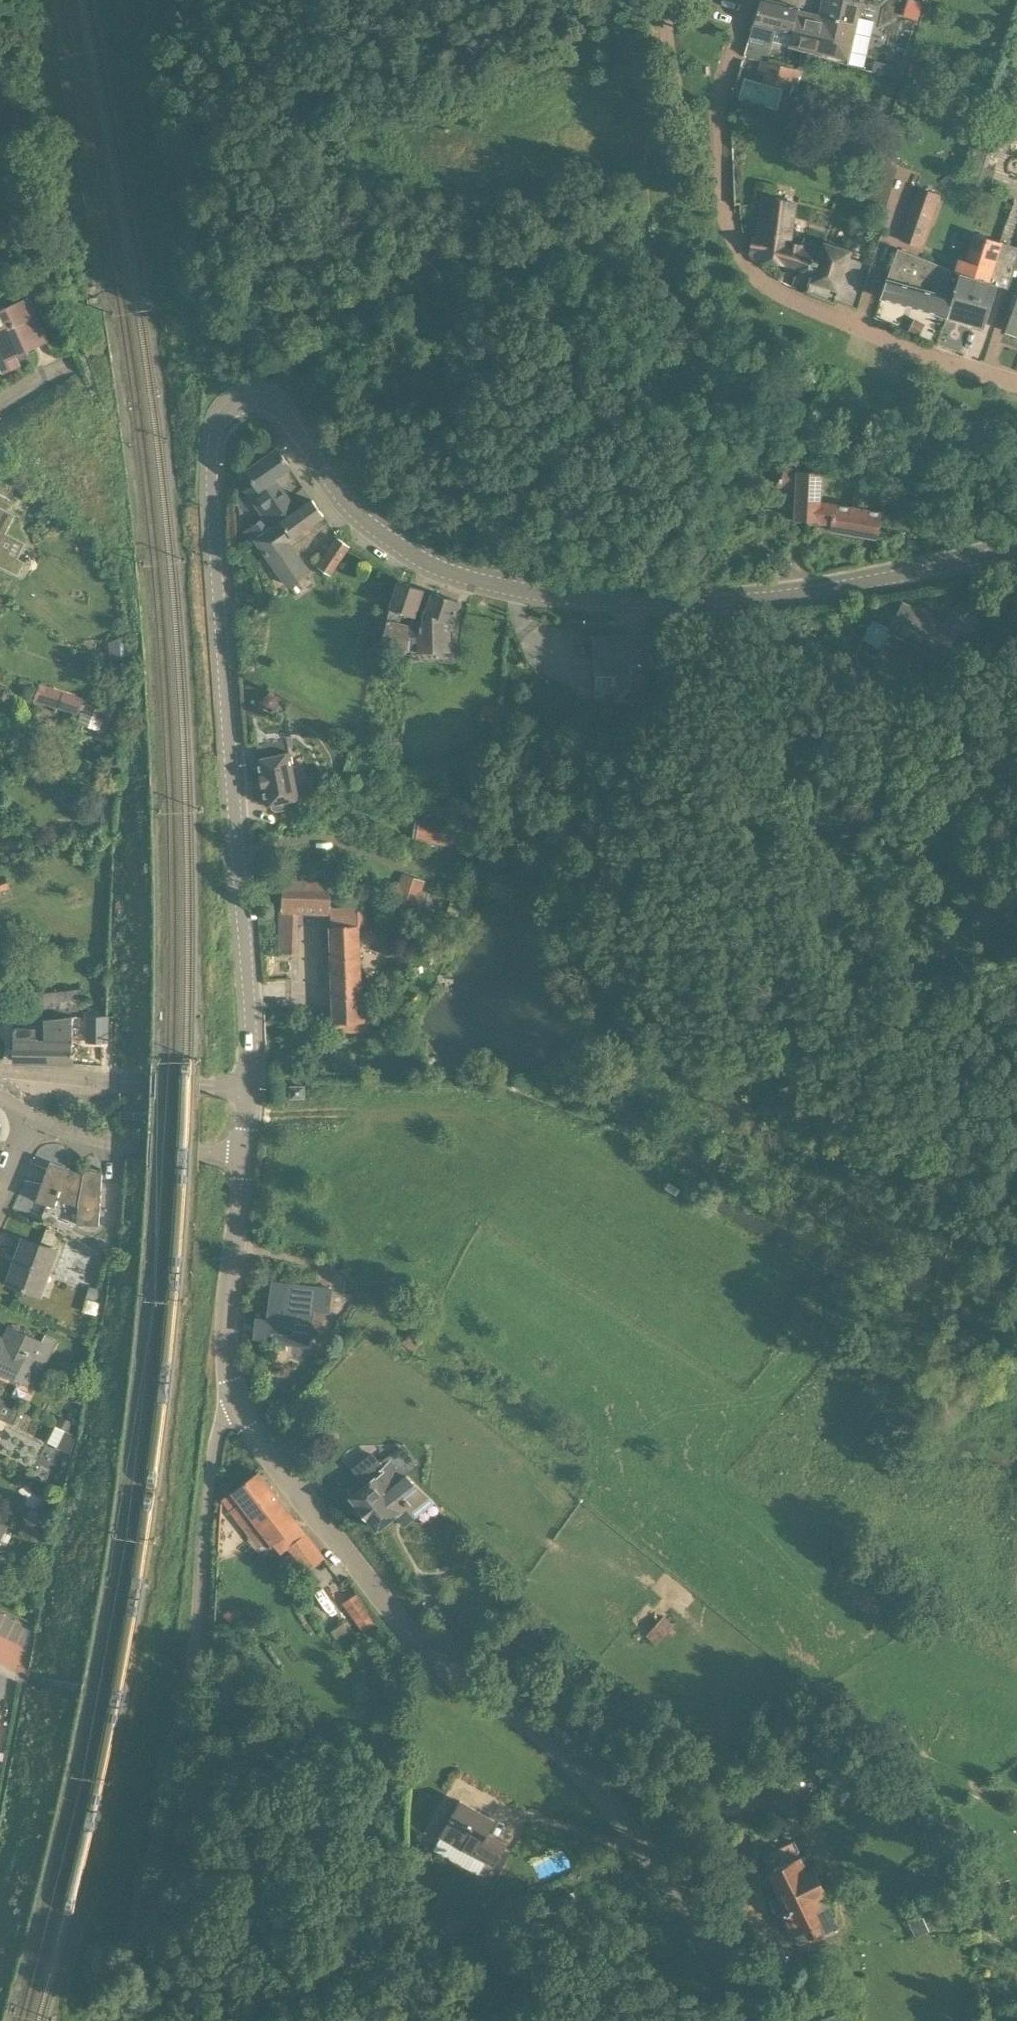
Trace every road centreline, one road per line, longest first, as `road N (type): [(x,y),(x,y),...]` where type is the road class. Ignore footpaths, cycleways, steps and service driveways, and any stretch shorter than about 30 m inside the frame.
road 1 (tertiary): [(250,1086),(212,456),(217,428),(237,403),(274,404),(345,500),(426,562),(537,593),(686,600),(787,595),(1016,549)]
road 2 (residential): [(728,1975),(605,1801),(552,1746),(431,1657),(372,1589),(224,1373)]
road 3 (unclassified): [(106,2020),(190,1669),(224,1373)]
road 4 (unclassified): [(1016,382),(787,306),(736,257),(723,199)]
road 5 (track): [(840,1689),(785,1710),(705,1777),(689,1820),(693,1856)]
road 6 (tertiary): [(26,1118),(136,1147),(243,1157)]
road 7 (residential): [(224,1373),(243,1157)]
road 8 (tertiary): [(250,1086),(40,1076)]
road 9 (unclassified): [(723,199),(683,119),(663,0)]
road 10 (unclassified): [(723,199),(719,100),(750,0)]
road 11 (residential): [(693,1856),(728,1975)]

